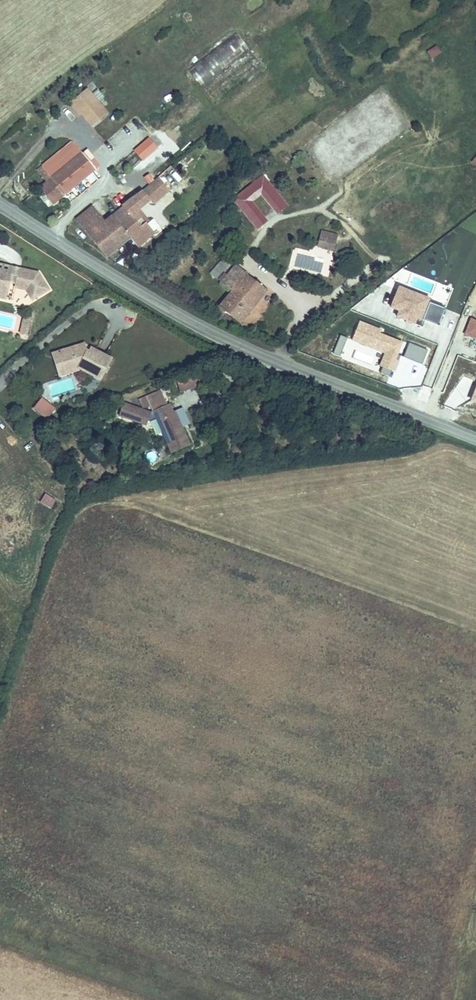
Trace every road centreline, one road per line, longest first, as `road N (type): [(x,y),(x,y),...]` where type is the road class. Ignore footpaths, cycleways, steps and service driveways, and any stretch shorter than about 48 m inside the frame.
road 1 (tertiary): [(0,204),(217,336),(475,438)]

